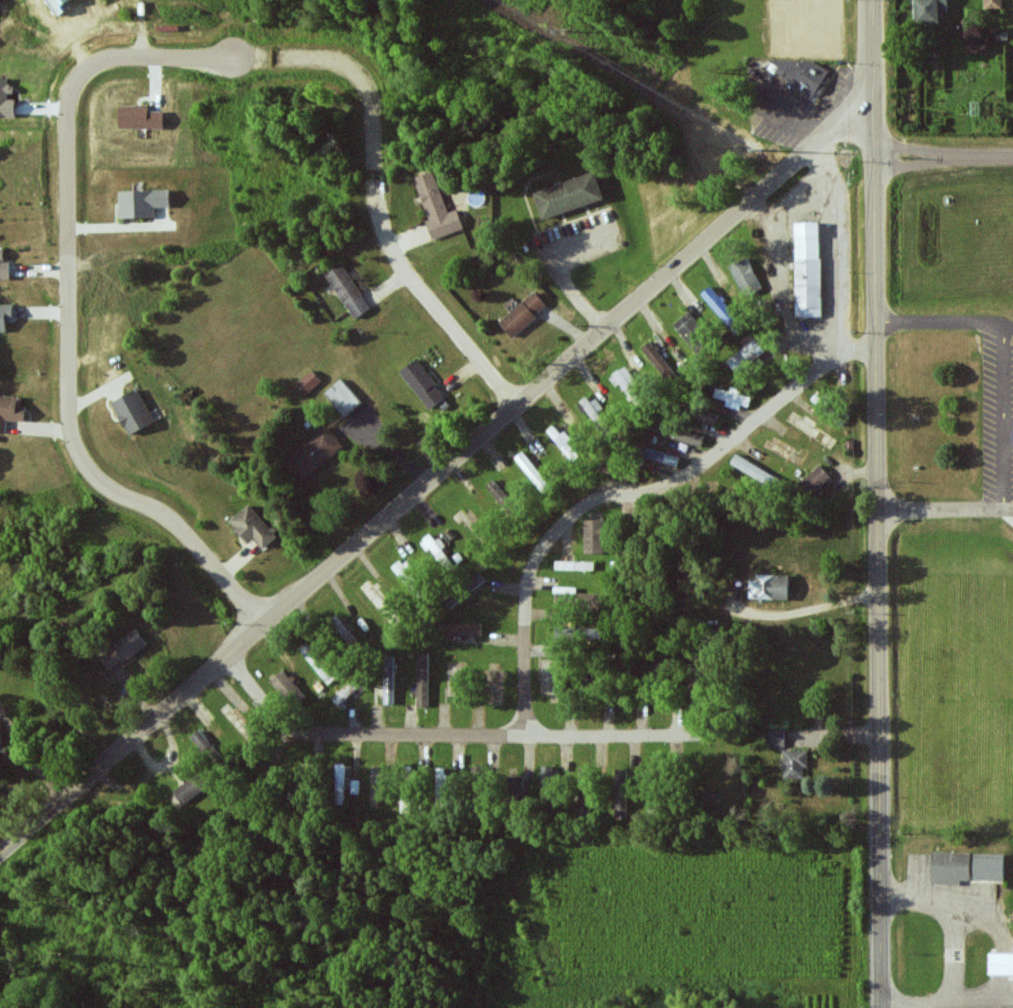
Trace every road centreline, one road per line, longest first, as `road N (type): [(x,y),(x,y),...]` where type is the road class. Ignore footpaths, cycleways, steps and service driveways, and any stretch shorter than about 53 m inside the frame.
road 1 (tertiary): [(874,96),(50,813)]
road 2 (tertiary): [(883,826),(873,0)]
road 3 (residential): [(526,738),(528,593),(550,539),(597,502),(669,485),(701,467),(843,354),(875,351)]
road 4 (residential): [(69,276),(67,109),(74,84),(102,58),(346,62),(372,98),(374,160)]
road 5 (residential): [(69,276),(69,414),(78,457),(112,491),(181,529),(264,627)]
road 6 (residential): [(230,657),(260,705),(287,725),(324,734),(526,738)]
road 7 (residential): [(515,403),(412,278),(368,191)]
road 8 (tertiary): [(883,1007),(883,826)]
road 9 (residential): [(526,738),(683,737)]

